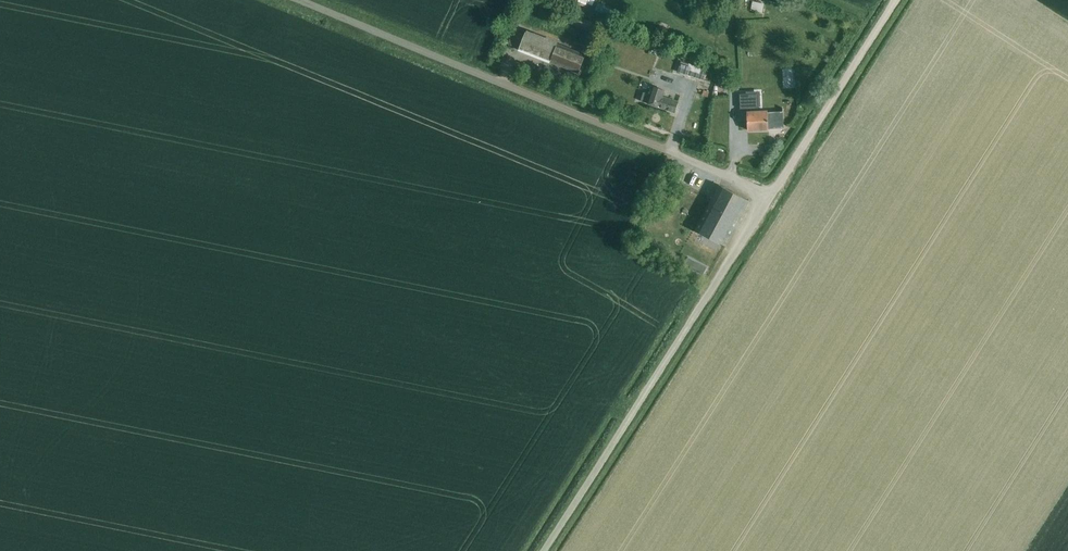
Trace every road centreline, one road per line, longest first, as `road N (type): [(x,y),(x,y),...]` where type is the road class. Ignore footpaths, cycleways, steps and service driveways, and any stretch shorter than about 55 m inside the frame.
road 1 (unclassified): [(297,0),(771,195)]
road 2 (unclassified): [(544,550),(771,195)]
road 3 (unclassified): [(771,195),(896,0)]

